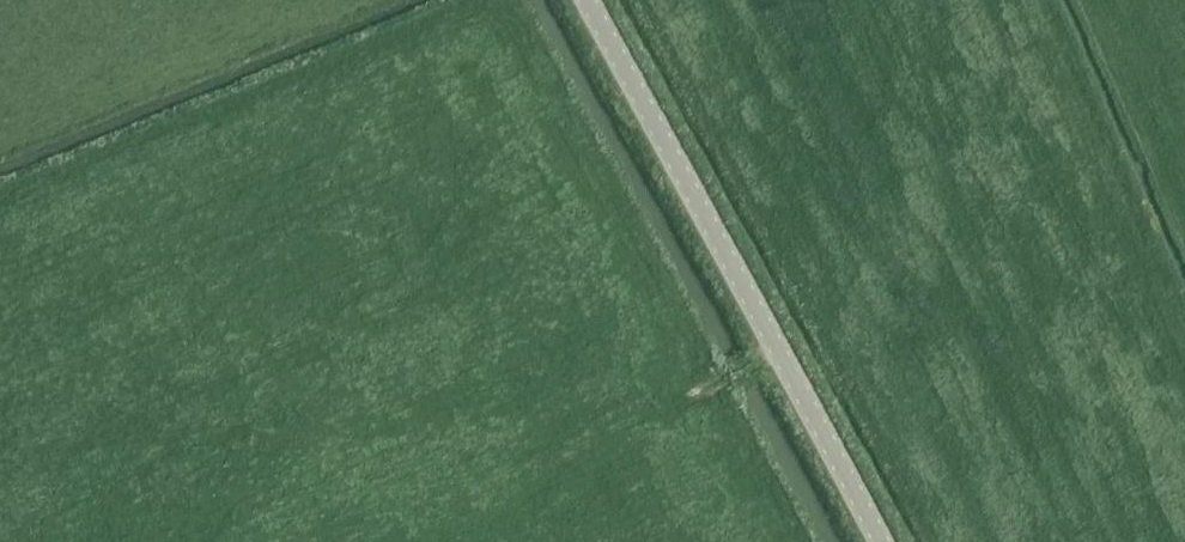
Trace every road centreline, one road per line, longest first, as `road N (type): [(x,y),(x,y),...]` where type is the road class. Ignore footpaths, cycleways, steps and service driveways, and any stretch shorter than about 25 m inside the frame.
road 1 (unclassified): [(882,541),(589,0)]

